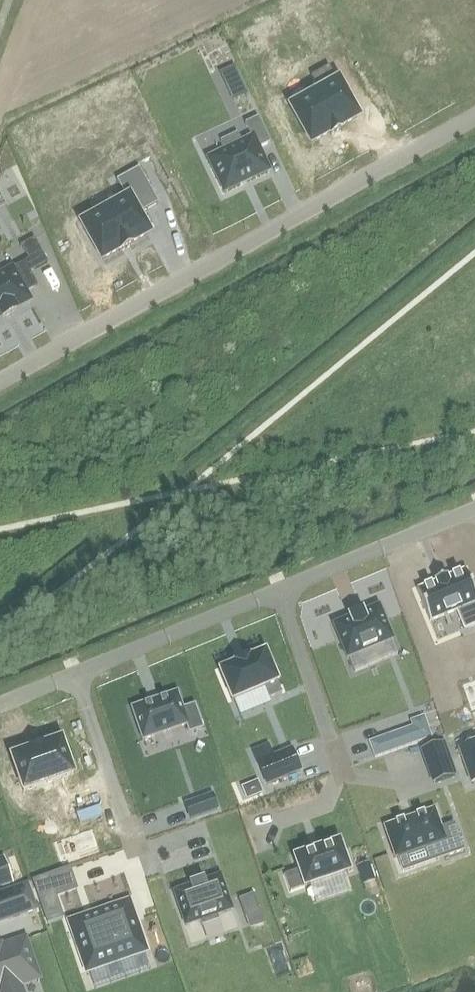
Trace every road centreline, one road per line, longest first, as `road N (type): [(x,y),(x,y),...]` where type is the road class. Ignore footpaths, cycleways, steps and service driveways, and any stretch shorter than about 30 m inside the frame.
road 1 (residential): [(0,379),(474,115)]
road 2 (residential): [(474,510),(0,706)]

